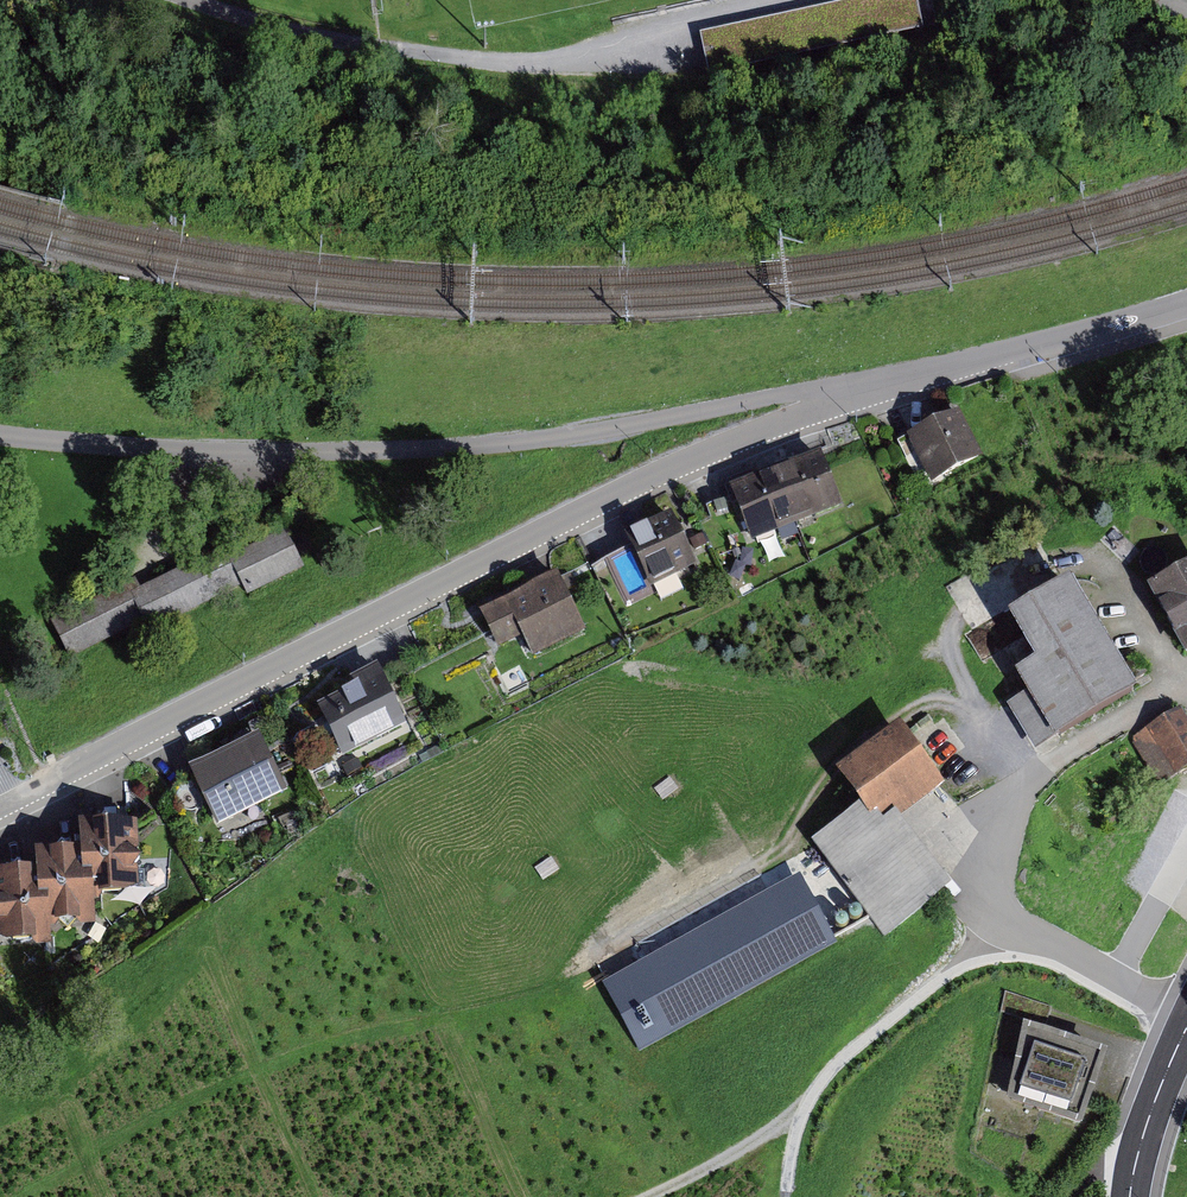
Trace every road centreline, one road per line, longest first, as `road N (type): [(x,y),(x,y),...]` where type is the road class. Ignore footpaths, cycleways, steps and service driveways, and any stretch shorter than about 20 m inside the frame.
road 1 (residential): [(865,387),(662,471),(0,810)]
road 2 (residential): [(0,436),(194,451),(383,451),(623,426),(865,387)]
road 3 (residential): [(865,387),(1186,307)]
road 4 (tertiary): [(1172,1058),(1131,1196)]

